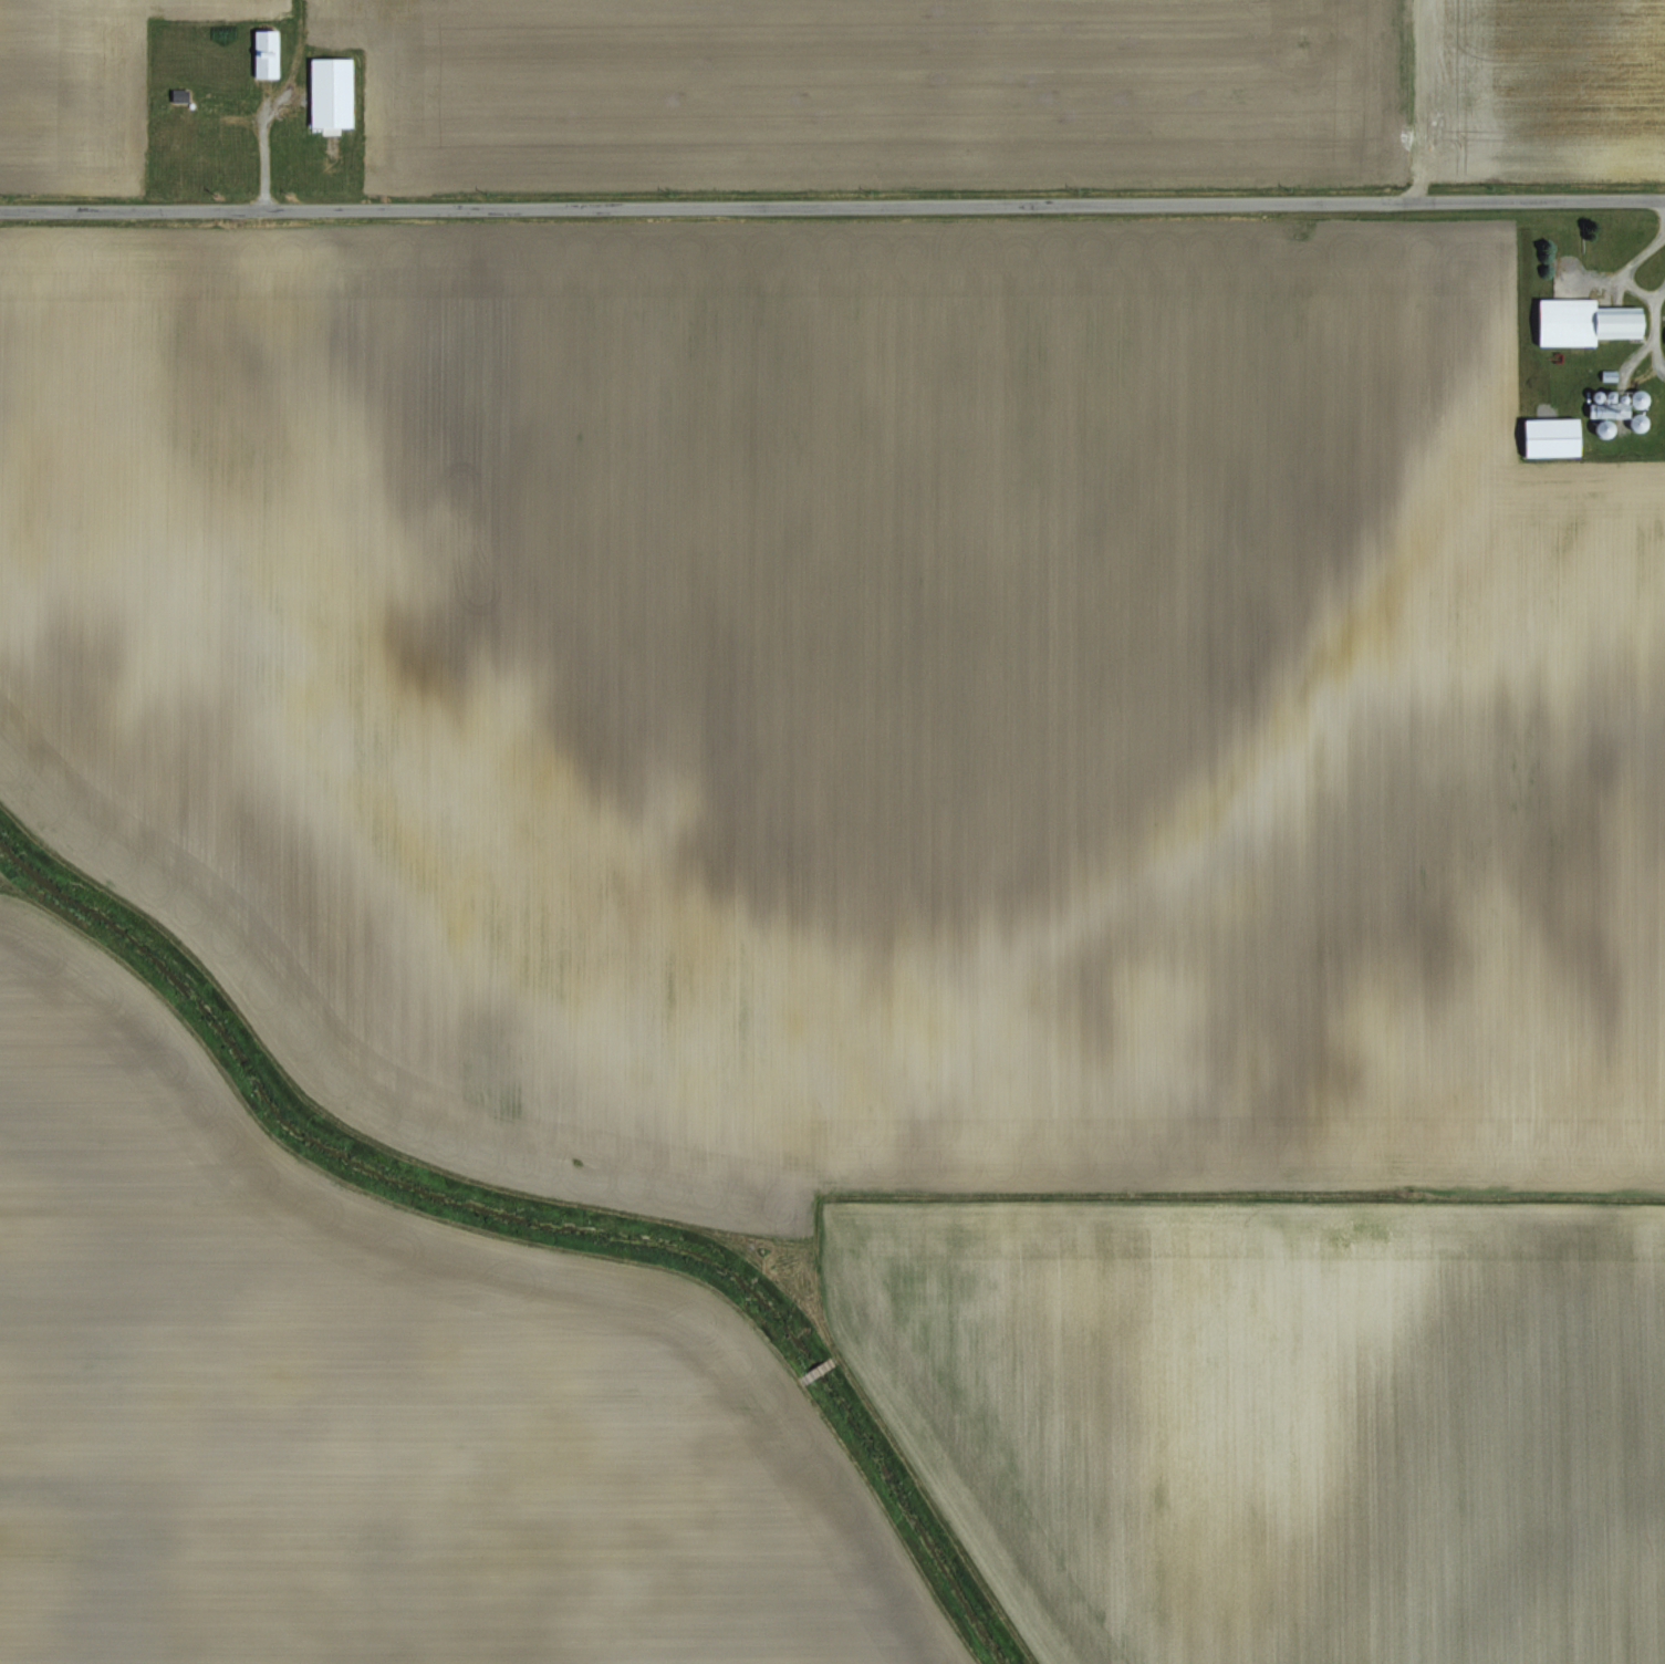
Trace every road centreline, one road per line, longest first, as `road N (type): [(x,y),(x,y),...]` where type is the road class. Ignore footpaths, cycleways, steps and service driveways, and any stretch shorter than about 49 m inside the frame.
road 1 (residential): [(0,208),(1664,197)]

